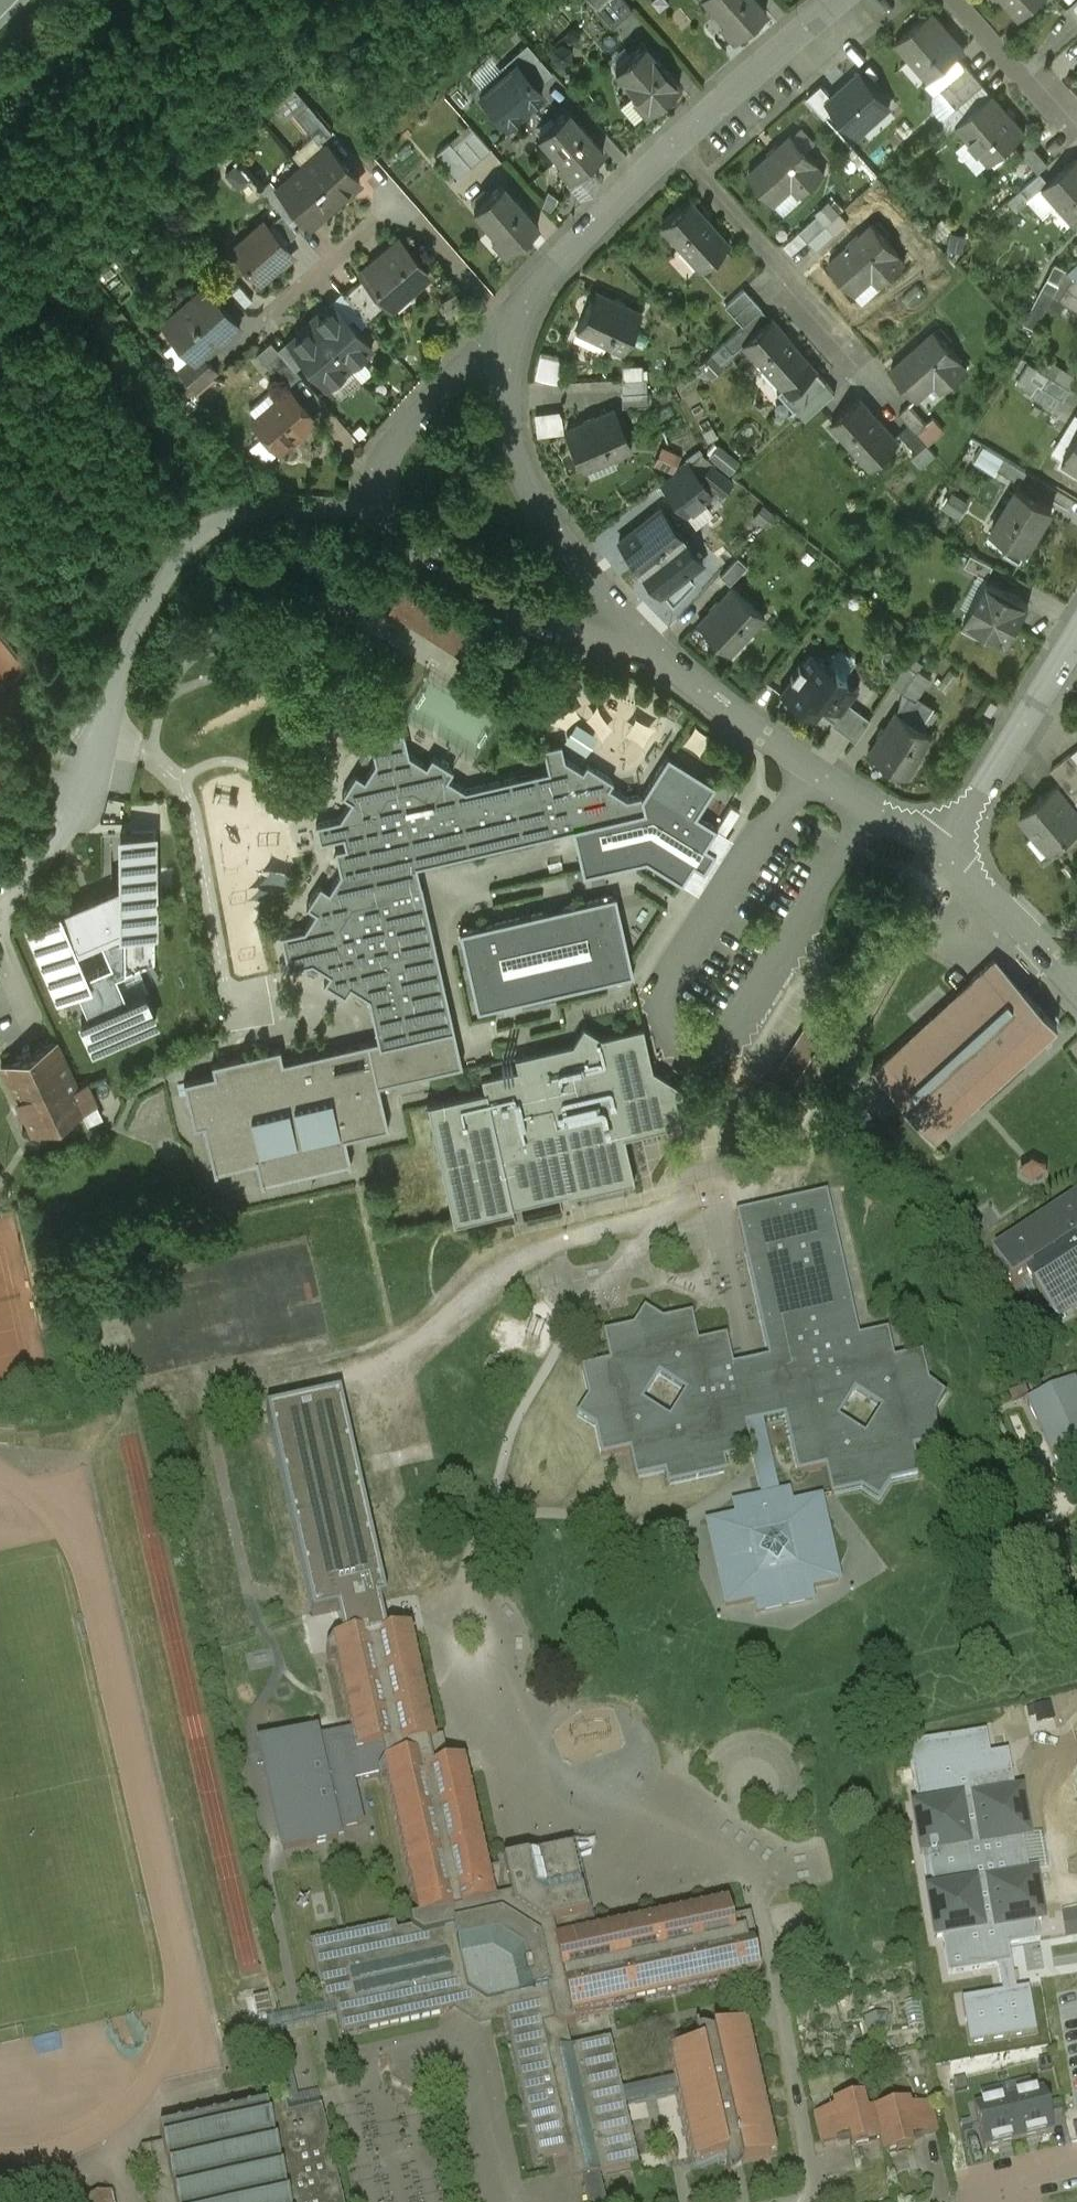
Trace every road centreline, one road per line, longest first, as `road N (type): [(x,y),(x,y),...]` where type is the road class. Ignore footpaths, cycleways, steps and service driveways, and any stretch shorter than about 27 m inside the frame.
road 1 (residential): [(649,653),(504,598),(414,543),(384,506),(382,473),(399,437),(512,320)]
road 2 (residential): [(649,653),(548,522),(523,466),(511,399),(512,320)]
road 3 (residential): [(941,853),(649,653)]
road 4 (residential): [(674,145),(856,364)]
road 5 (residential): [(1076,639),(941,853)]
road 6 (residential): [(512,320),(674,145)]
road 7 (residential): [(674,145),(843,0)]
road 8 (residential): [(941,853),(1001,898),(1076,980)]
road 9 (residential): [(955,0),(1071,132)]

